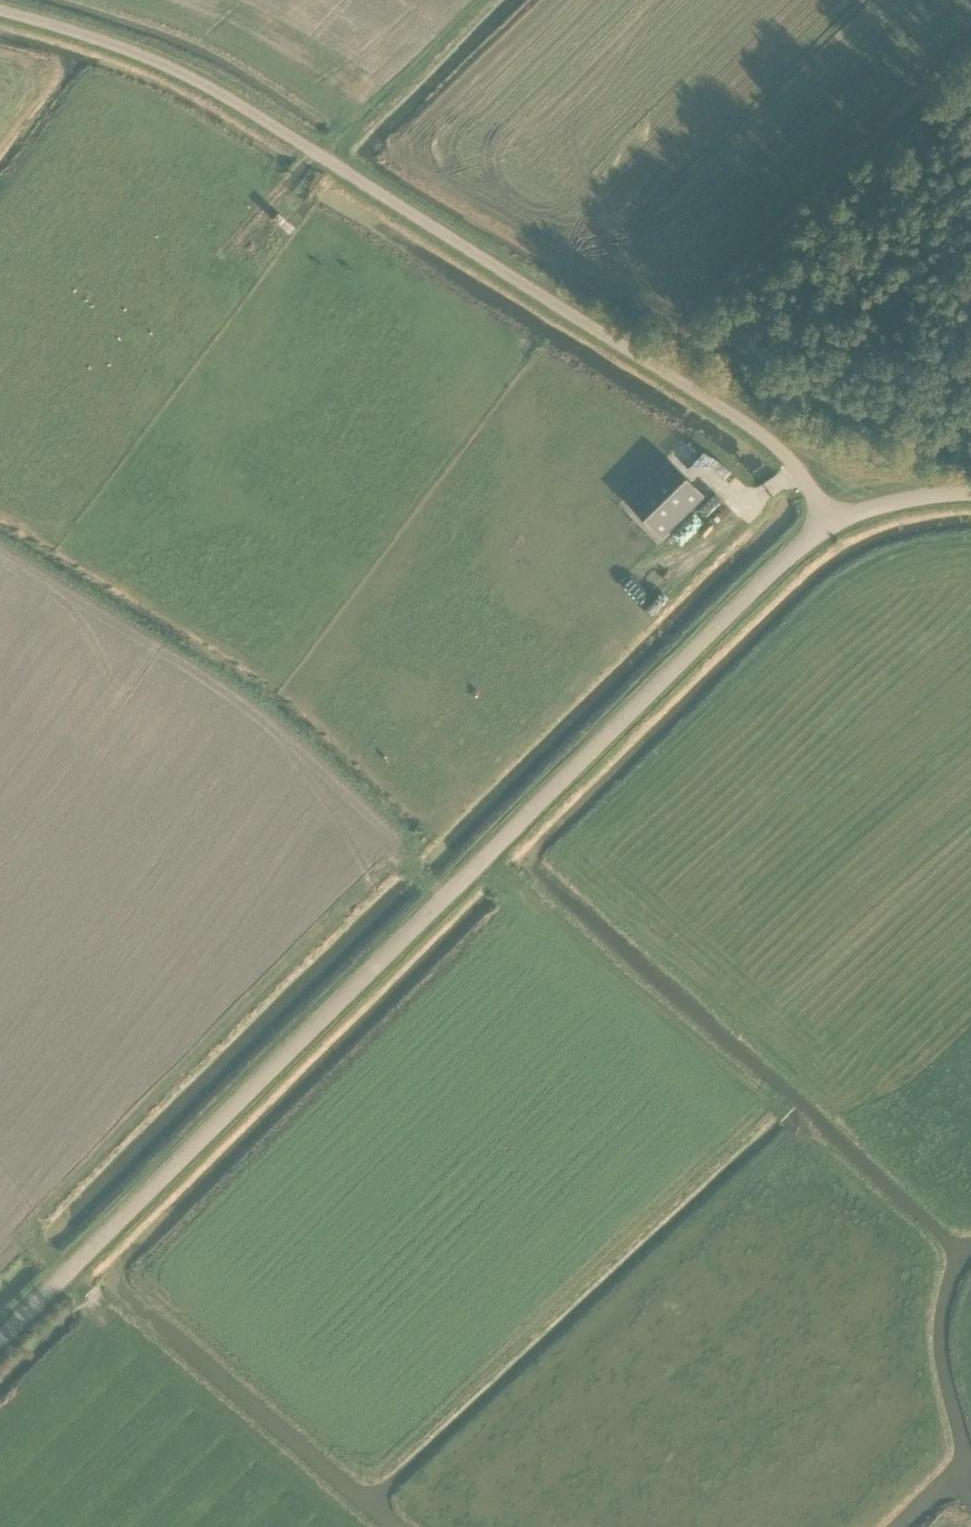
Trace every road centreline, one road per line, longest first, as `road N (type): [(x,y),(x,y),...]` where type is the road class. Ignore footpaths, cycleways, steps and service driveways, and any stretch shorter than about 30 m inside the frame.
road 1 (unclassified): [(0,1334),(776,569),(830,527)]
road 2 (unclassified): [(830,527),(797,471),(757,429),(223,94),(115,45),(0,12)]
road 3 (unclassified): [(830,527),(900,500),(970,493)]

